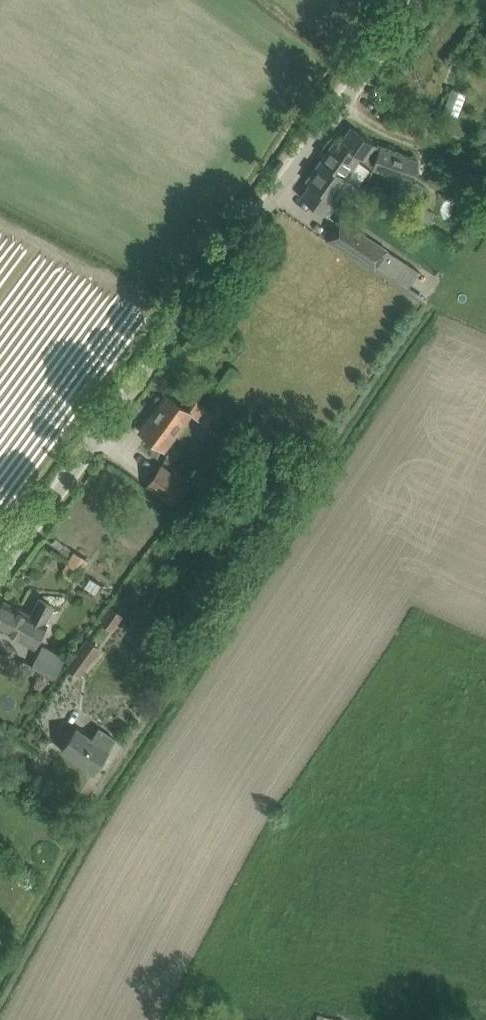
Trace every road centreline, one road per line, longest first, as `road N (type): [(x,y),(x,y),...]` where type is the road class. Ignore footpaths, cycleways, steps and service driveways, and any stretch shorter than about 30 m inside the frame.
road 1 (unclassified): [(0,576),(420,0)]
road 2 (track): [(338,110),(384,143),(485,184)]

